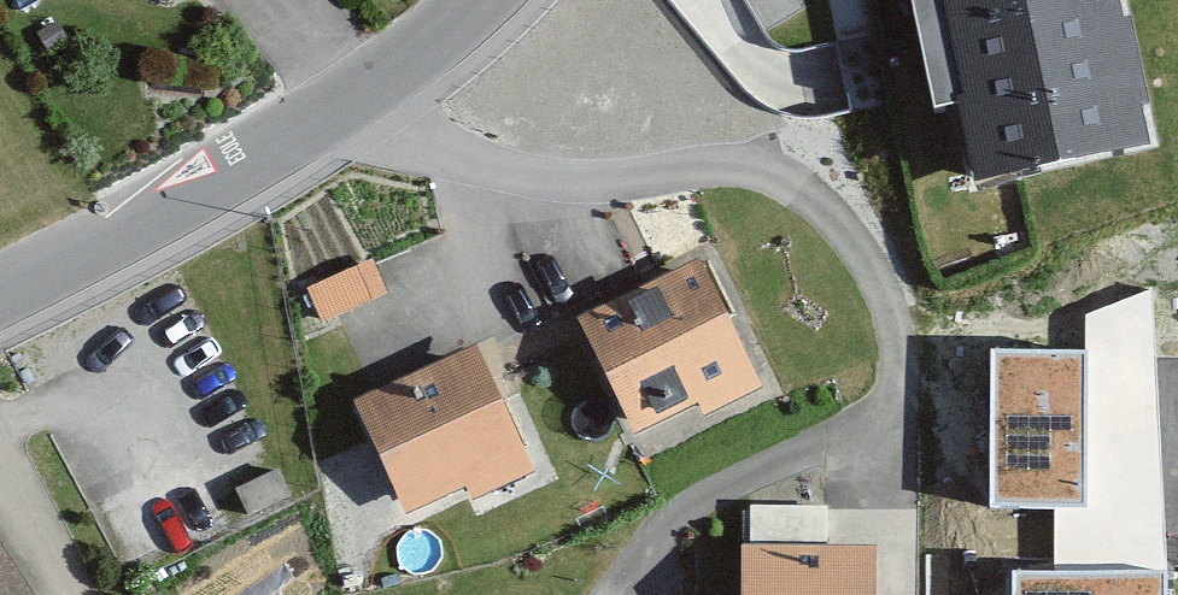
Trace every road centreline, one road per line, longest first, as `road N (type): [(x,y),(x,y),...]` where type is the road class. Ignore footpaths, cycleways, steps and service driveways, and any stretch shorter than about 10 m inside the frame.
road 1 (tertiary): [(477,0),(404,71),(0,293)]

